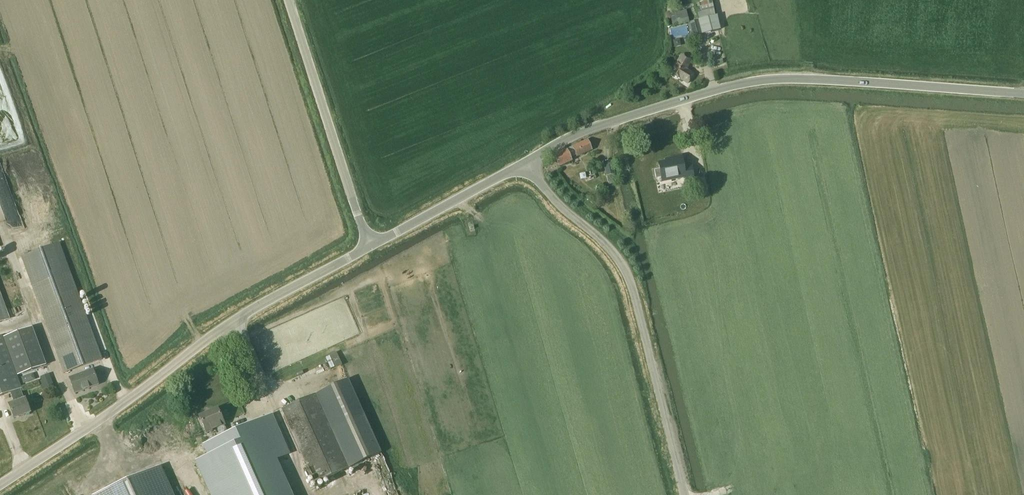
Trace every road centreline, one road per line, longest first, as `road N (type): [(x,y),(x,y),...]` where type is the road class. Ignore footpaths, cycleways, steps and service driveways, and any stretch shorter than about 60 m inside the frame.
road 1 (unclassified): [(1023,97),(803,84),(720,92),(606,123),(524,171)]
road 2 (unclassified): [(0,486),(246,316),(369,248)]
road 3 (unclassified): [(685,494),(621,262),(524,171)]
road 4 (unclassified): [(369,248),(289,0)]
road 5 (unclassified): [(369,248),(524,171)]

